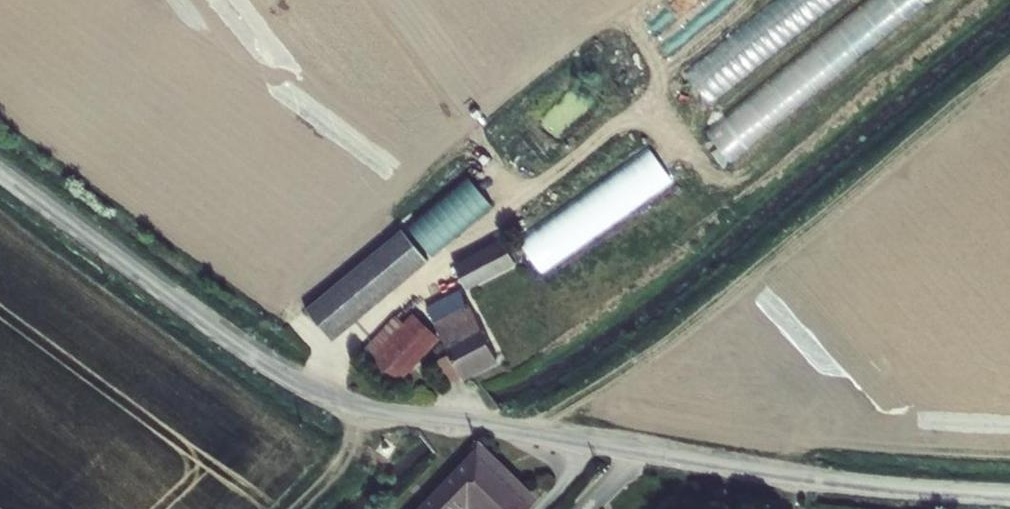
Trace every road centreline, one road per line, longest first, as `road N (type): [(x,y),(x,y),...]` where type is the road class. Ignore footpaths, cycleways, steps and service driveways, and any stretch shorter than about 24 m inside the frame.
road 1 (tertiary): [(0,172),(301,388),(637,453),(1009,497)]

